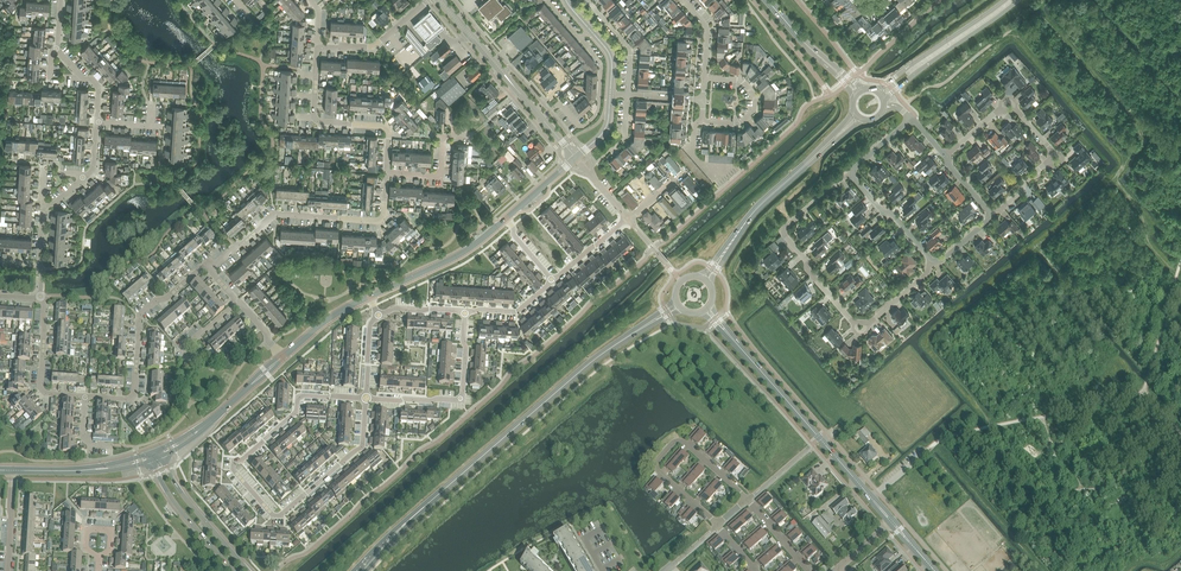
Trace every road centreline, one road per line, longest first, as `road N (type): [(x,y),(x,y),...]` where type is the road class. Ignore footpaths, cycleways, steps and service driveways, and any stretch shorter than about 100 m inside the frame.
road 1 (residential): [(851,175),(783,235),(855,323),(869,324),(934,265)]
road 2 (secondary): [(412,518),(617,344)]
road 3 (residential): [(367,398),(297,396),(296,413),(238,461),(234,469),(280,516)]
road 4 (residential): [(212,270),(275,215),(379,221),(387,174)]
road 5 (tertiary): [(892,522),(740,346)]
road 6 (residential): [(992,215),(1049,163),(1049,149),(1016,110),(1007,111),(944,157)]
road 7 (residential): [(86,396),(134,395),(138,318),(206,264),(212,270)]
road 8 (residential): [(747,500),(693,448),(673,443),(658,461),(662,477),(718,527)]
road 9 (residential): [(387,174),(384,126),(312,121),(315,45)]
road 10 (residential): [(367,398),(462,402),(467,312)]
road 11 (secondary): [(883,100),(1018,0)]
road 12 (secondary): [(1005,0),(875,91)]
road 13 (residential): [(579,38),(602,64),(598,111),(583,126),(560,103),(542,117)]
road 14 (tertiary): [(370,298),(462,253),(505,219)]
road 15 (residential): [(280,516),(362,448),(367,398)]
road 16 (tertiary): [(542,117),(439,0)]
road 17 (residential): [(703,100),(702,123),(739,125),(755,111),(756,96),(742,80),(705,78)]
road 18 (tertiary): [(248,570),(185,497),(162,455)]
road 19 (tertiary): [(151,460),(170,499),(233,570)]
road 20 (residential): [(86,396),(41,386),(41,297)]
road 21 (residential): [(315,45),(374,49),(429,0)]
road 22 (secondary): [(737,235),(826,146)]
road 23 (residential): [(934,265),(851,175)]

